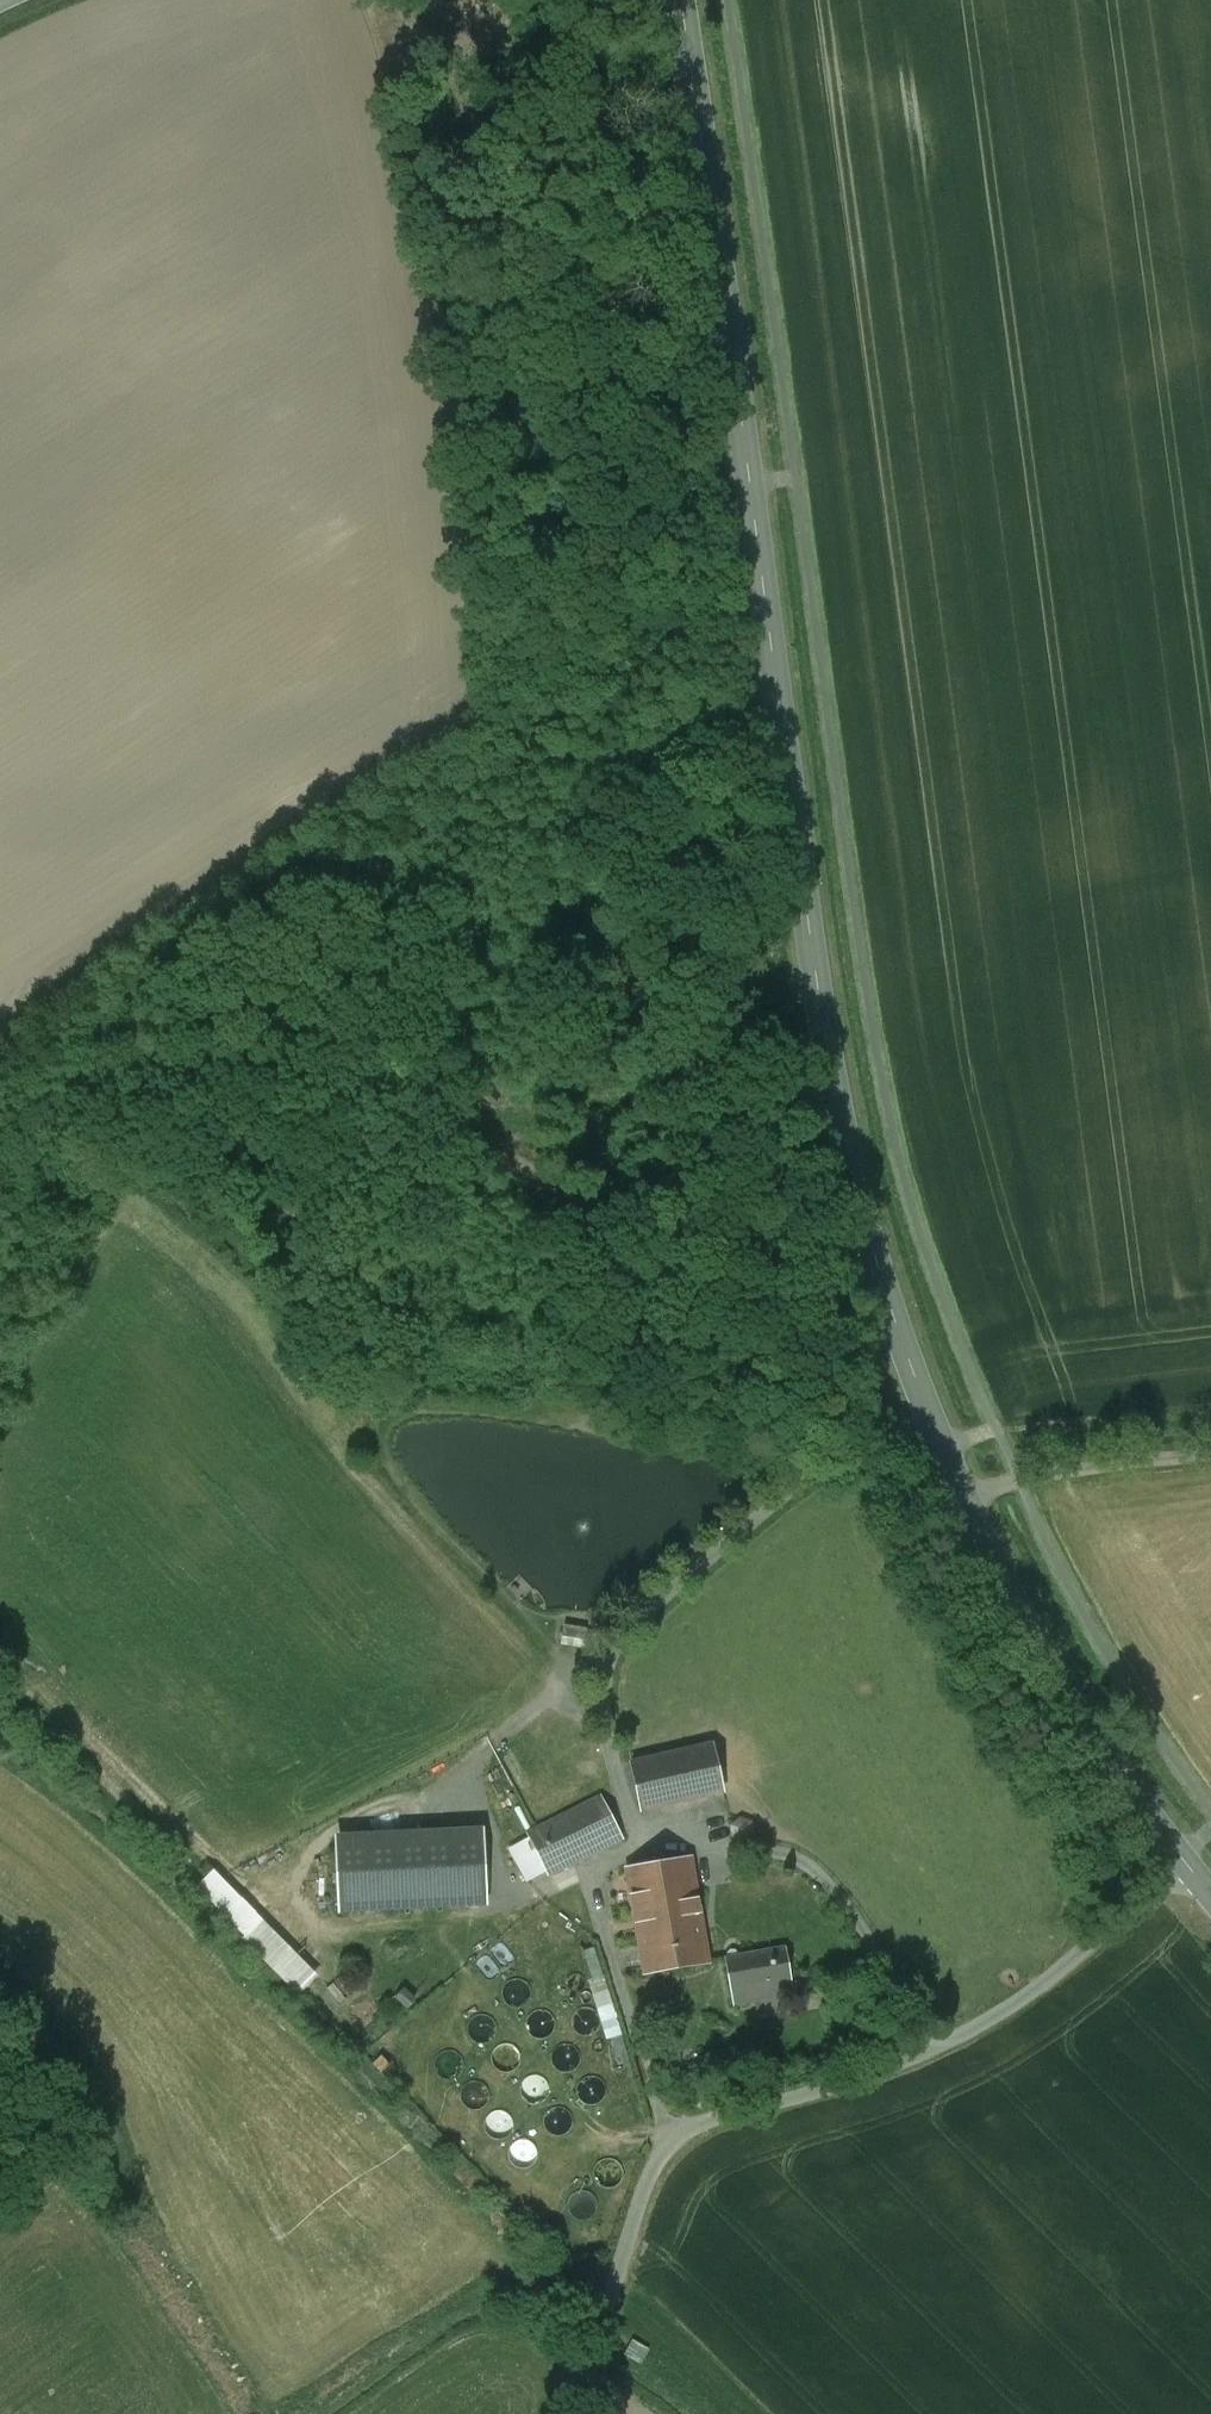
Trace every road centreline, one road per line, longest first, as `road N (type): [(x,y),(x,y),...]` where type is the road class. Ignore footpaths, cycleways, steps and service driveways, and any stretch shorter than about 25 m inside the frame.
road 1 (tertiary): [(1210,1895),(1070,1698),(996,1567),(939,1446),(886,1295),(855,1185),(815,973),(681,0)]
road 2 (track): [(964,1497),(1078,1467),(1210,1452)]

